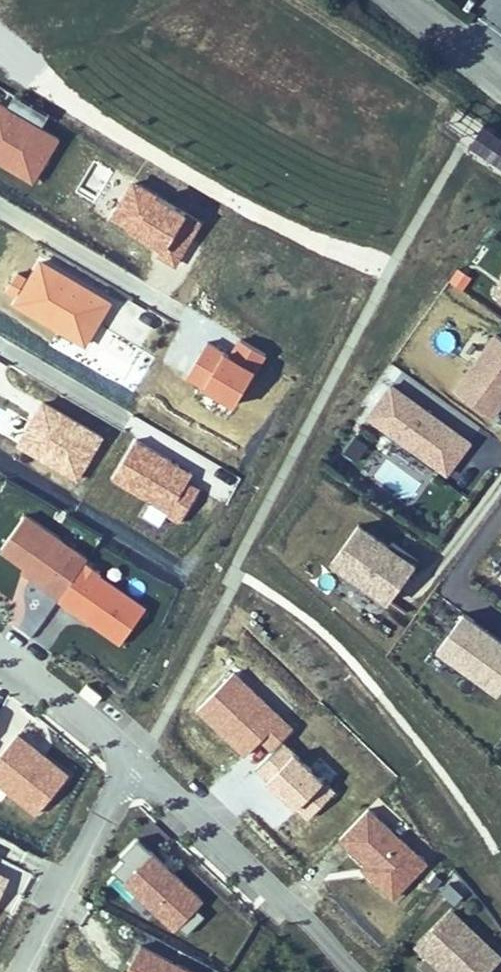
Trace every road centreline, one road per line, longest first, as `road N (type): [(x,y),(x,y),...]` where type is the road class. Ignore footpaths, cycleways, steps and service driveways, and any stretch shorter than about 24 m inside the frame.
road 1 (residential): [(132,757),(355,971)]
road 2 (residential): [(17,971),(132,757)]
road 3 (residential): [(0,650),(132,757)]
road 4 (unclassified): [(500,82),(398,0)]

